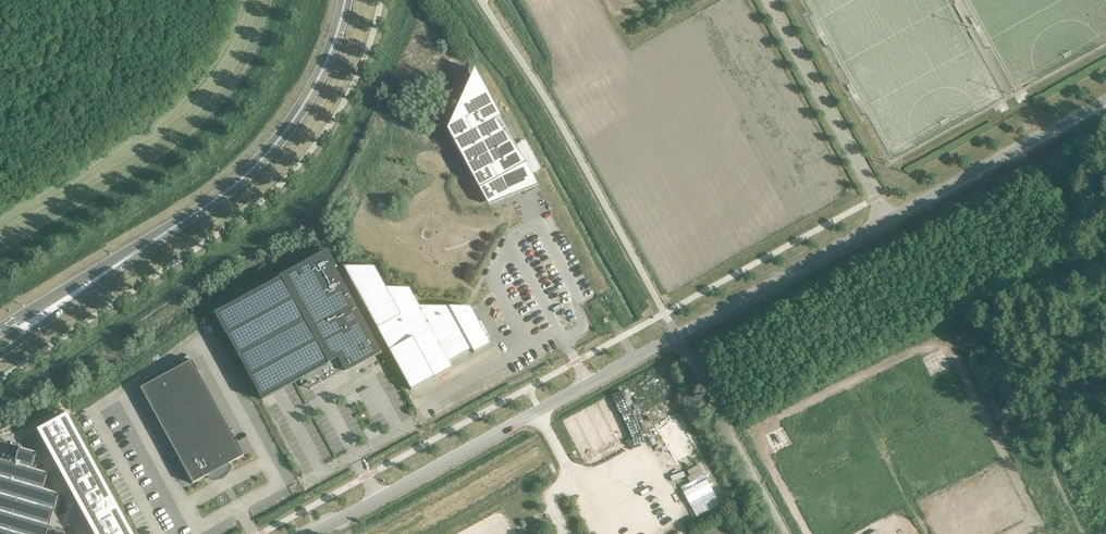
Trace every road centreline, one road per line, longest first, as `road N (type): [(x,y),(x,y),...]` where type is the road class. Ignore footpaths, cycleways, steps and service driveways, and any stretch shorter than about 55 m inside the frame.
road 1 (tertiary): [(310,533),(890,219)]
road 2 (secondary): [(74,292),(222,193),(262,156),(324,69),(344,0)]
road 3 (tertiary): [(890,219),(1105,102)]

